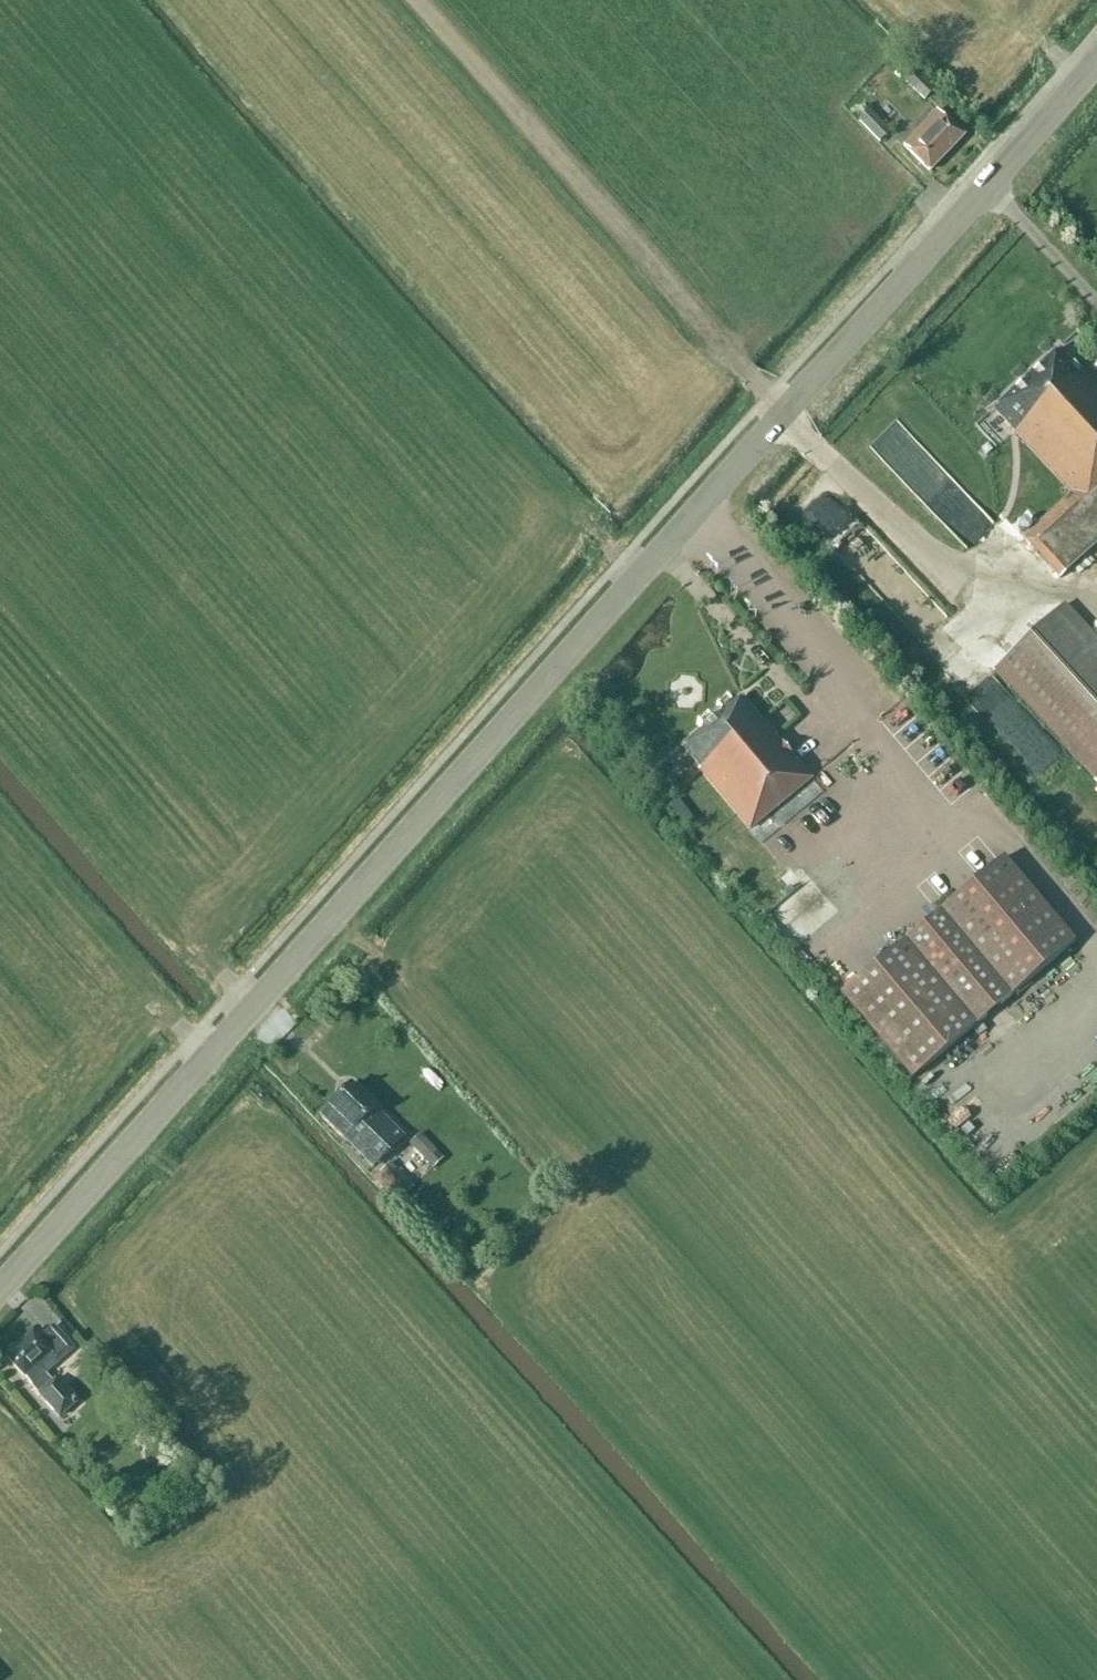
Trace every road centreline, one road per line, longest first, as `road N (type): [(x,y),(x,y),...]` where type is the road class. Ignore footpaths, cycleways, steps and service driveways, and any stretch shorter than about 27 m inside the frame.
road 1 (tertiary): [(0,1287),(226,1025),(446,793),(609,601),(1096,64)]

